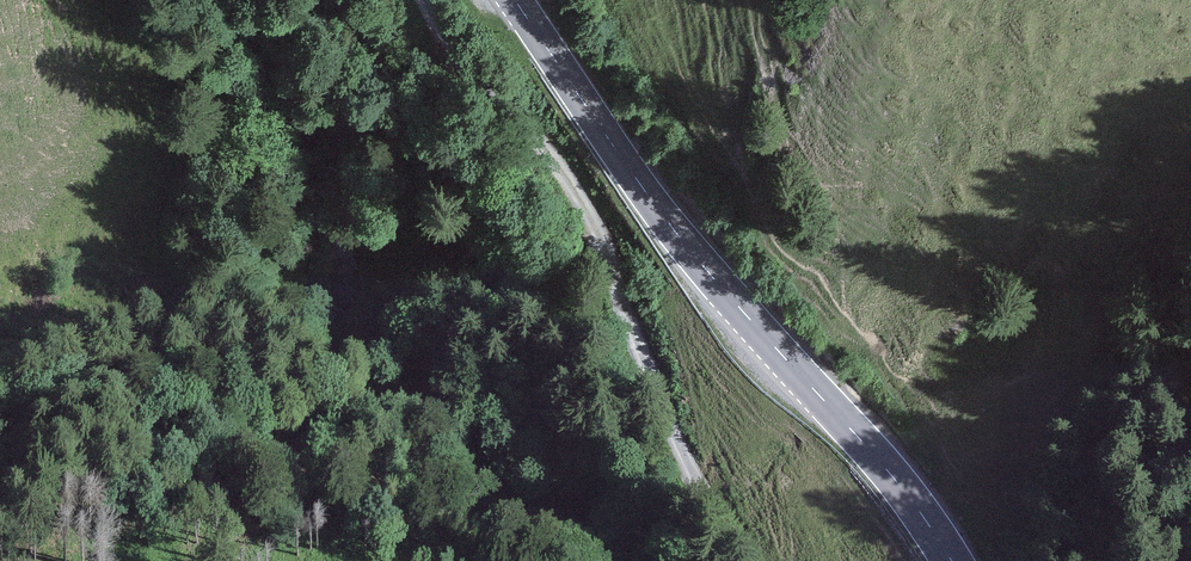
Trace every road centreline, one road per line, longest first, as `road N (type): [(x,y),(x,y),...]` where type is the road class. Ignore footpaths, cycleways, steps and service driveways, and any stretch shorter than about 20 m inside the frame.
road 1 (secondary): [(515,0),(678,234),(870,449),(952,560)]
road 2 (track): [(743,560),(663,410),(606,249),(549,151),(482,82),(426,0)]

